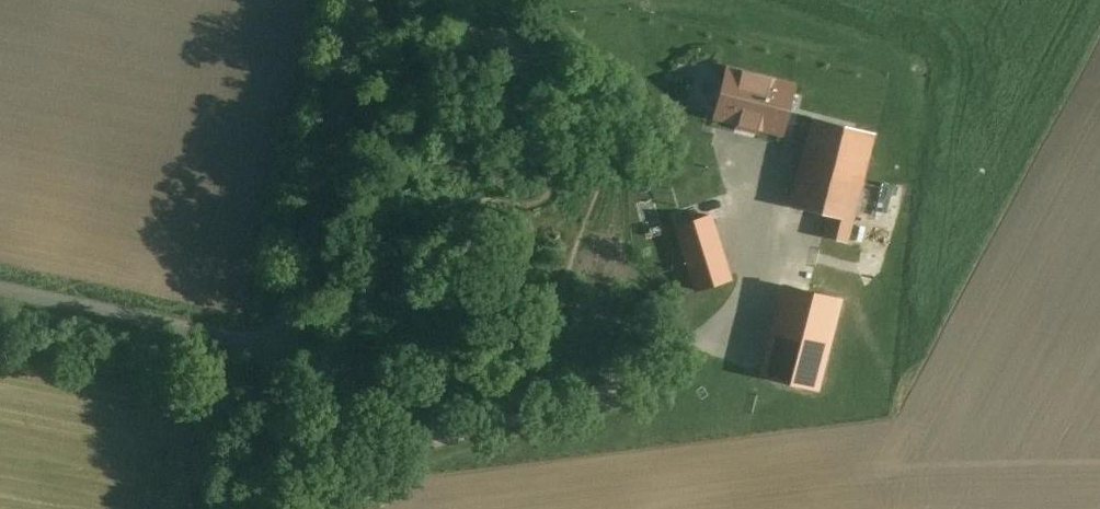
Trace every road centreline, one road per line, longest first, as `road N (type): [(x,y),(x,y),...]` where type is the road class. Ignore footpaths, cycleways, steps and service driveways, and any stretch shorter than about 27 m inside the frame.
road 1 (unclassified): [(361,0),(283,348)]
road 2 (unclassified): [(0,289),(283,348)]
road 3 (unclassified): [(283,348),(252,508)]

